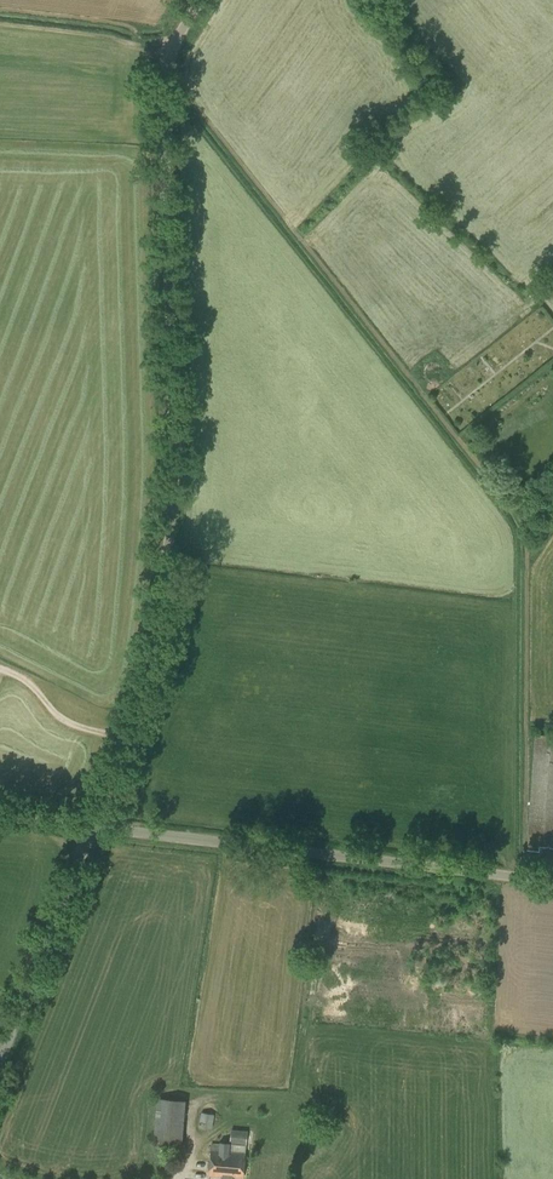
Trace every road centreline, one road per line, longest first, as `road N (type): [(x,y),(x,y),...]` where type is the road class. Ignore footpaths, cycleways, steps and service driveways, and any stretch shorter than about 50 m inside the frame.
road 1 (unclassified): [(91,828),(174,601),(175,342),(162,70),(200,0)]
road 2 (unclassified): [(552,881),(91,828)]
road 3 (unclassified): [(0,1060),(91,828)]

